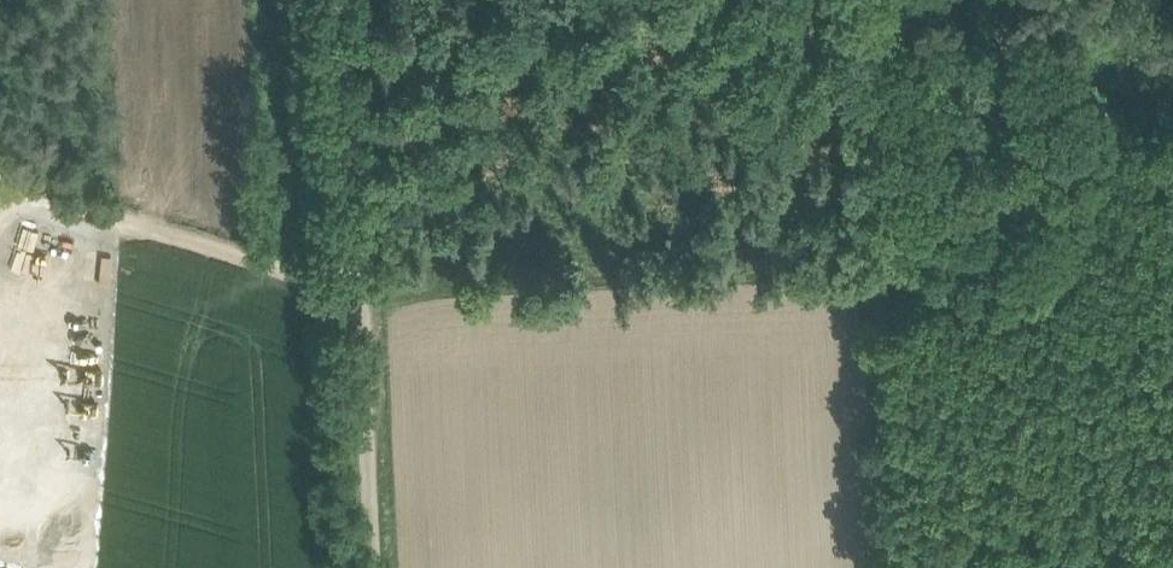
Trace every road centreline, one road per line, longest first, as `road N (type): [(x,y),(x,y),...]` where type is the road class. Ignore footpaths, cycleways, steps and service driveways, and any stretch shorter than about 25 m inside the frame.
road 1 (track): [(364,325),(564,309),(891,301),(925,247),(922,224),(882,142),(876,38)]
road 2 (track): [(737,0),(1172,118)]
road 3 (track): [(0,180),(364,291)]
road 4 (track): [(375,0),(364,291)]
road 5 (track): [(364,291),(375,567)]

